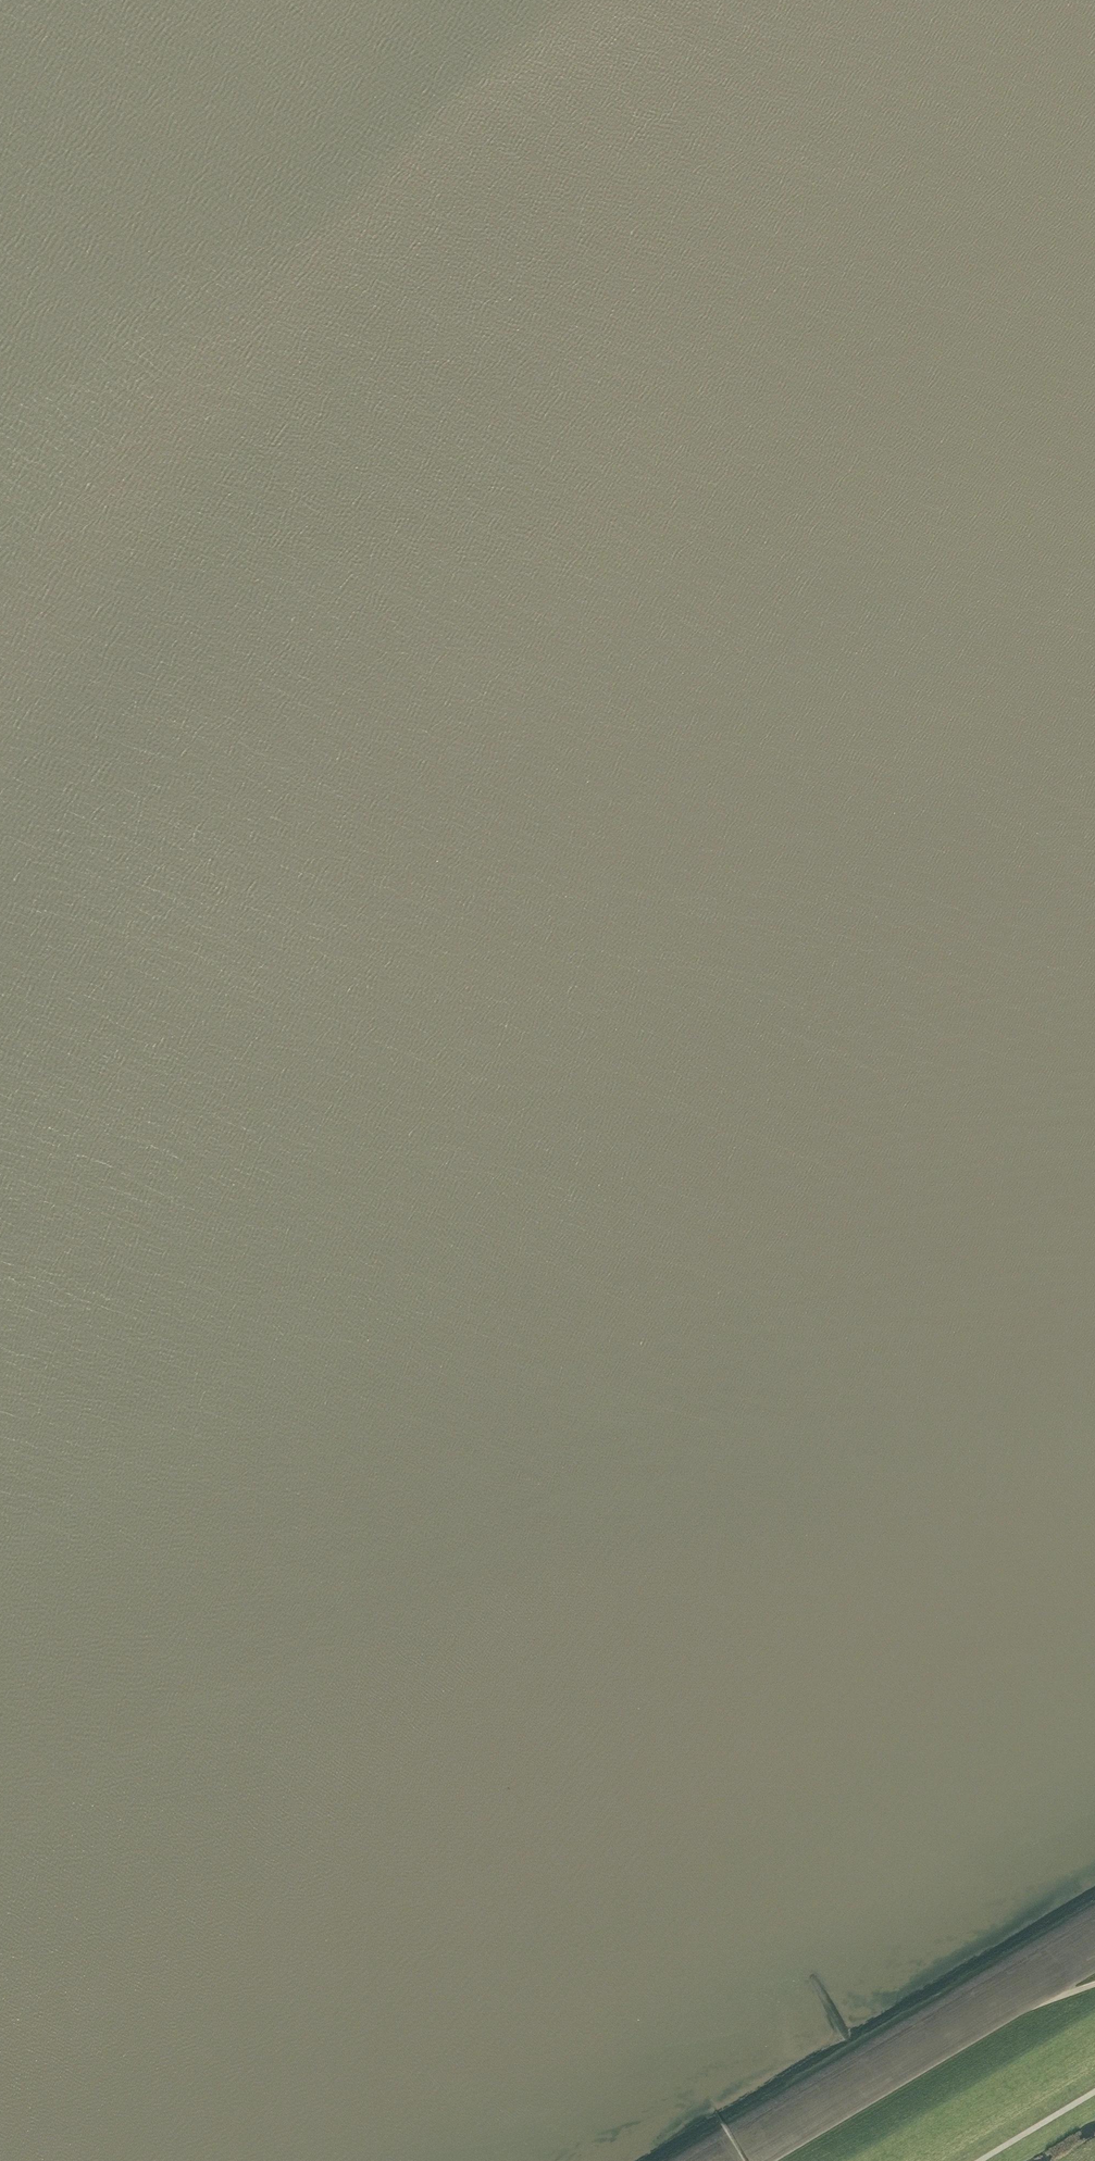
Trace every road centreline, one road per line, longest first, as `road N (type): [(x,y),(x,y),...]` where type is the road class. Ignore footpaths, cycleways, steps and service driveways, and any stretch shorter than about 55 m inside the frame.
road 1 (unclassified): [(987,2160),(1094,2096)]

